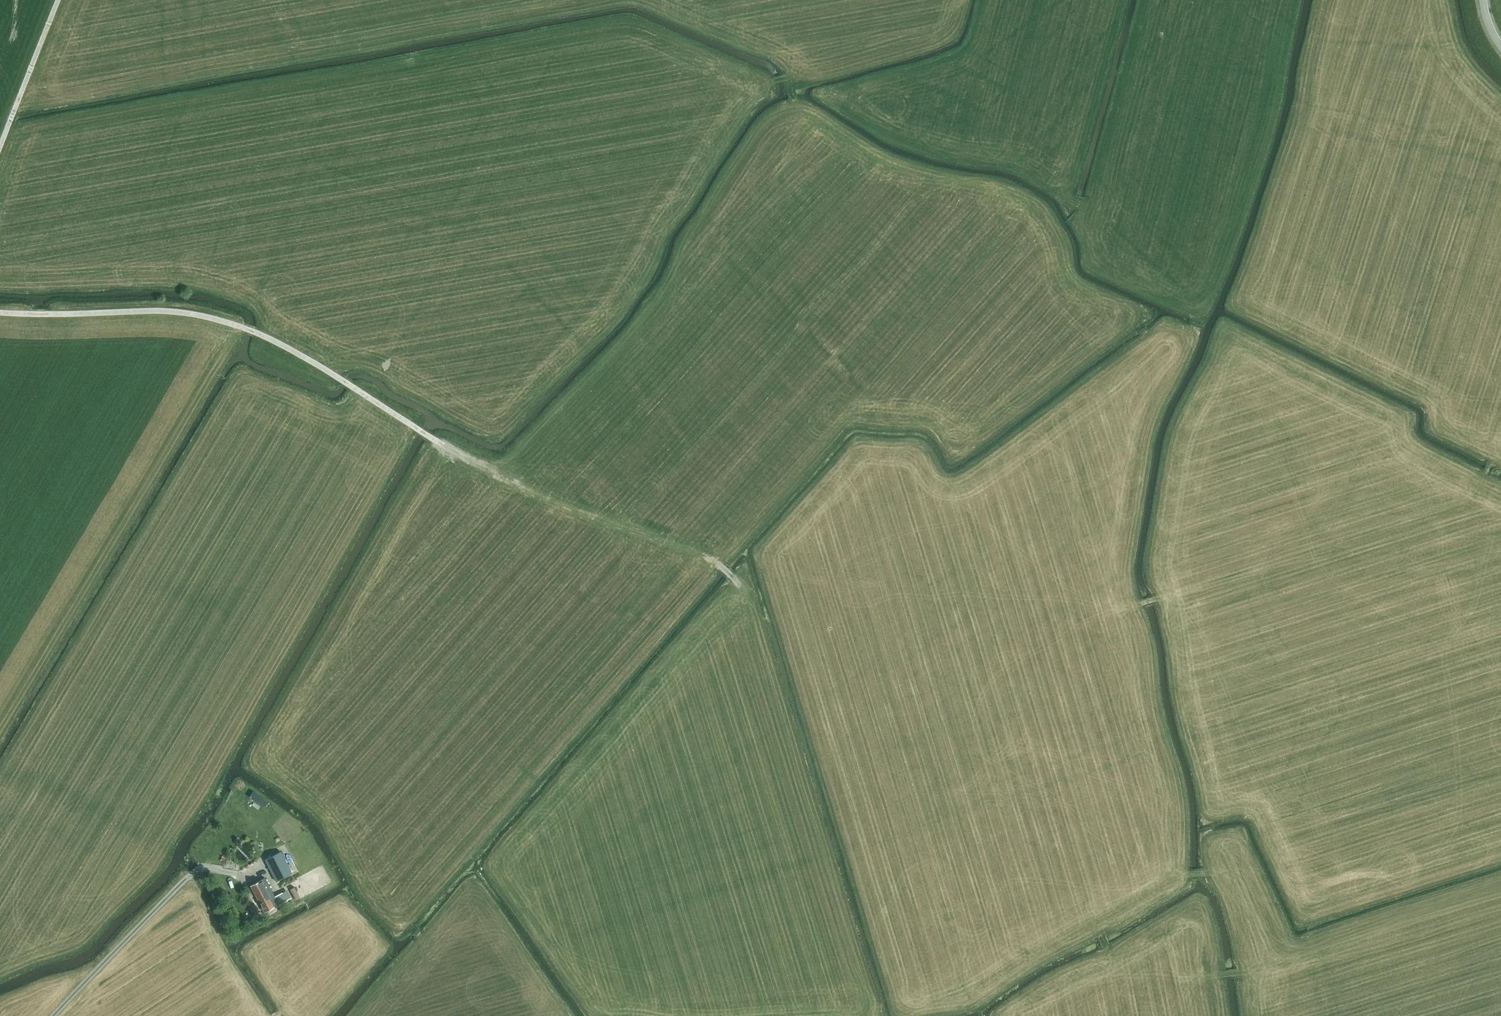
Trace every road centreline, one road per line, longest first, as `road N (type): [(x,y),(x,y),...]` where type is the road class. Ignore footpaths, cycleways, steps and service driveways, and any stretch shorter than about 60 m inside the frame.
road 1 (track): [(0,312),(156,310),(226,322),(309,360),(463,455),(491,462),(516,456),(560,409)]
road 2 (track): [(54,1015),(187,879)]
road 3 (track): [(0,148),(60,0)]

